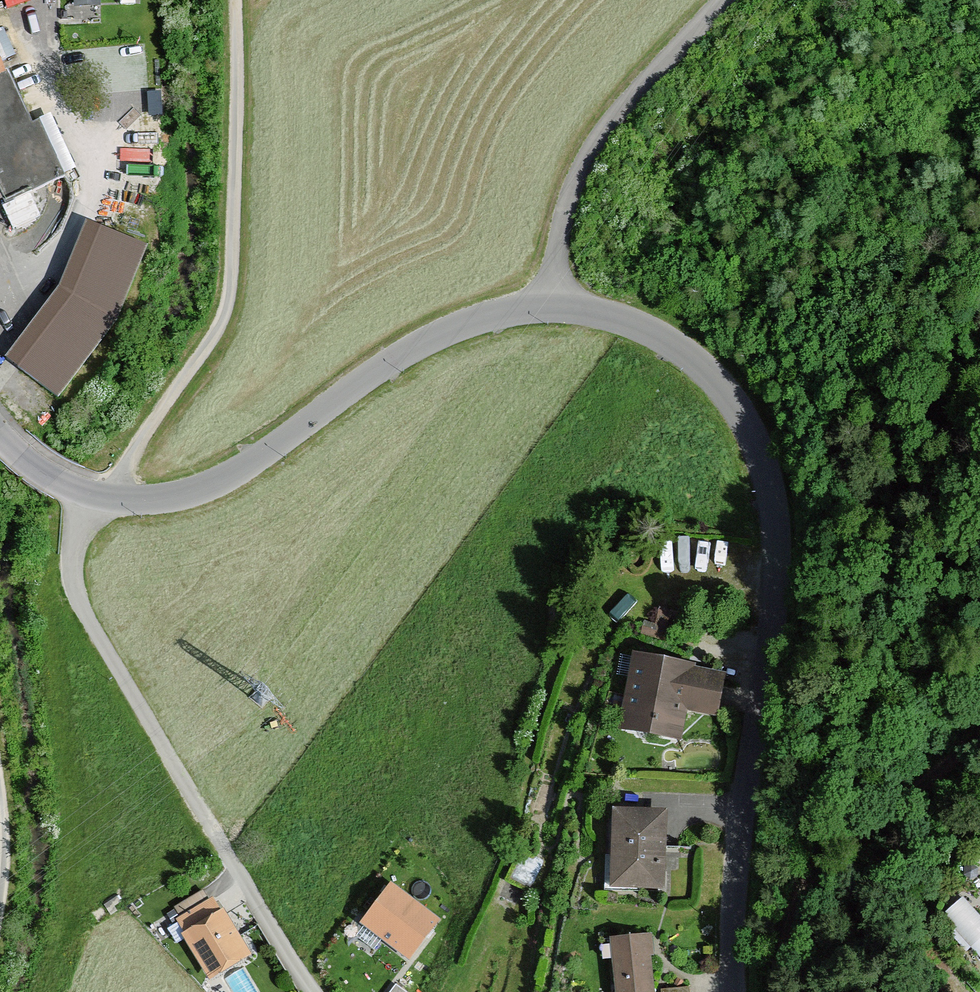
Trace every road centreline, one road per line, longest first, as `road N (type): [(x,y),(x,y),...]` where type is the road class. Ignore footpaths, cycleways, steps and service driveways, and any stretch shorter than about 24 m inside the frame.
road 1 (unclassified): [(103,497),(177,496),(213,485),(426,341),(485,317),(586,311),(668,341),(706,369),(757,444),(774,508),(776,590),(744,799),(733,991)]
road 2 (motorway): [(0,766),(193,651),(399,513),(808,190),(979,23)]
road 3 (motorway): [(877,0),(751,120),(461,348),(134,572),(0,647)]
road 4 (residential): [(314,991),(76,594),(74,553),(103,497)]
road 5 (track): [(236,0),(225,315),(103,497)]
road 6 (track): [(779,991),(805,888),(839,847),(884,815)]
road 7 (track): [(979,732),(884,815)]
road 8 (unclassified): [(0,434),(34,467),(103,497)]

